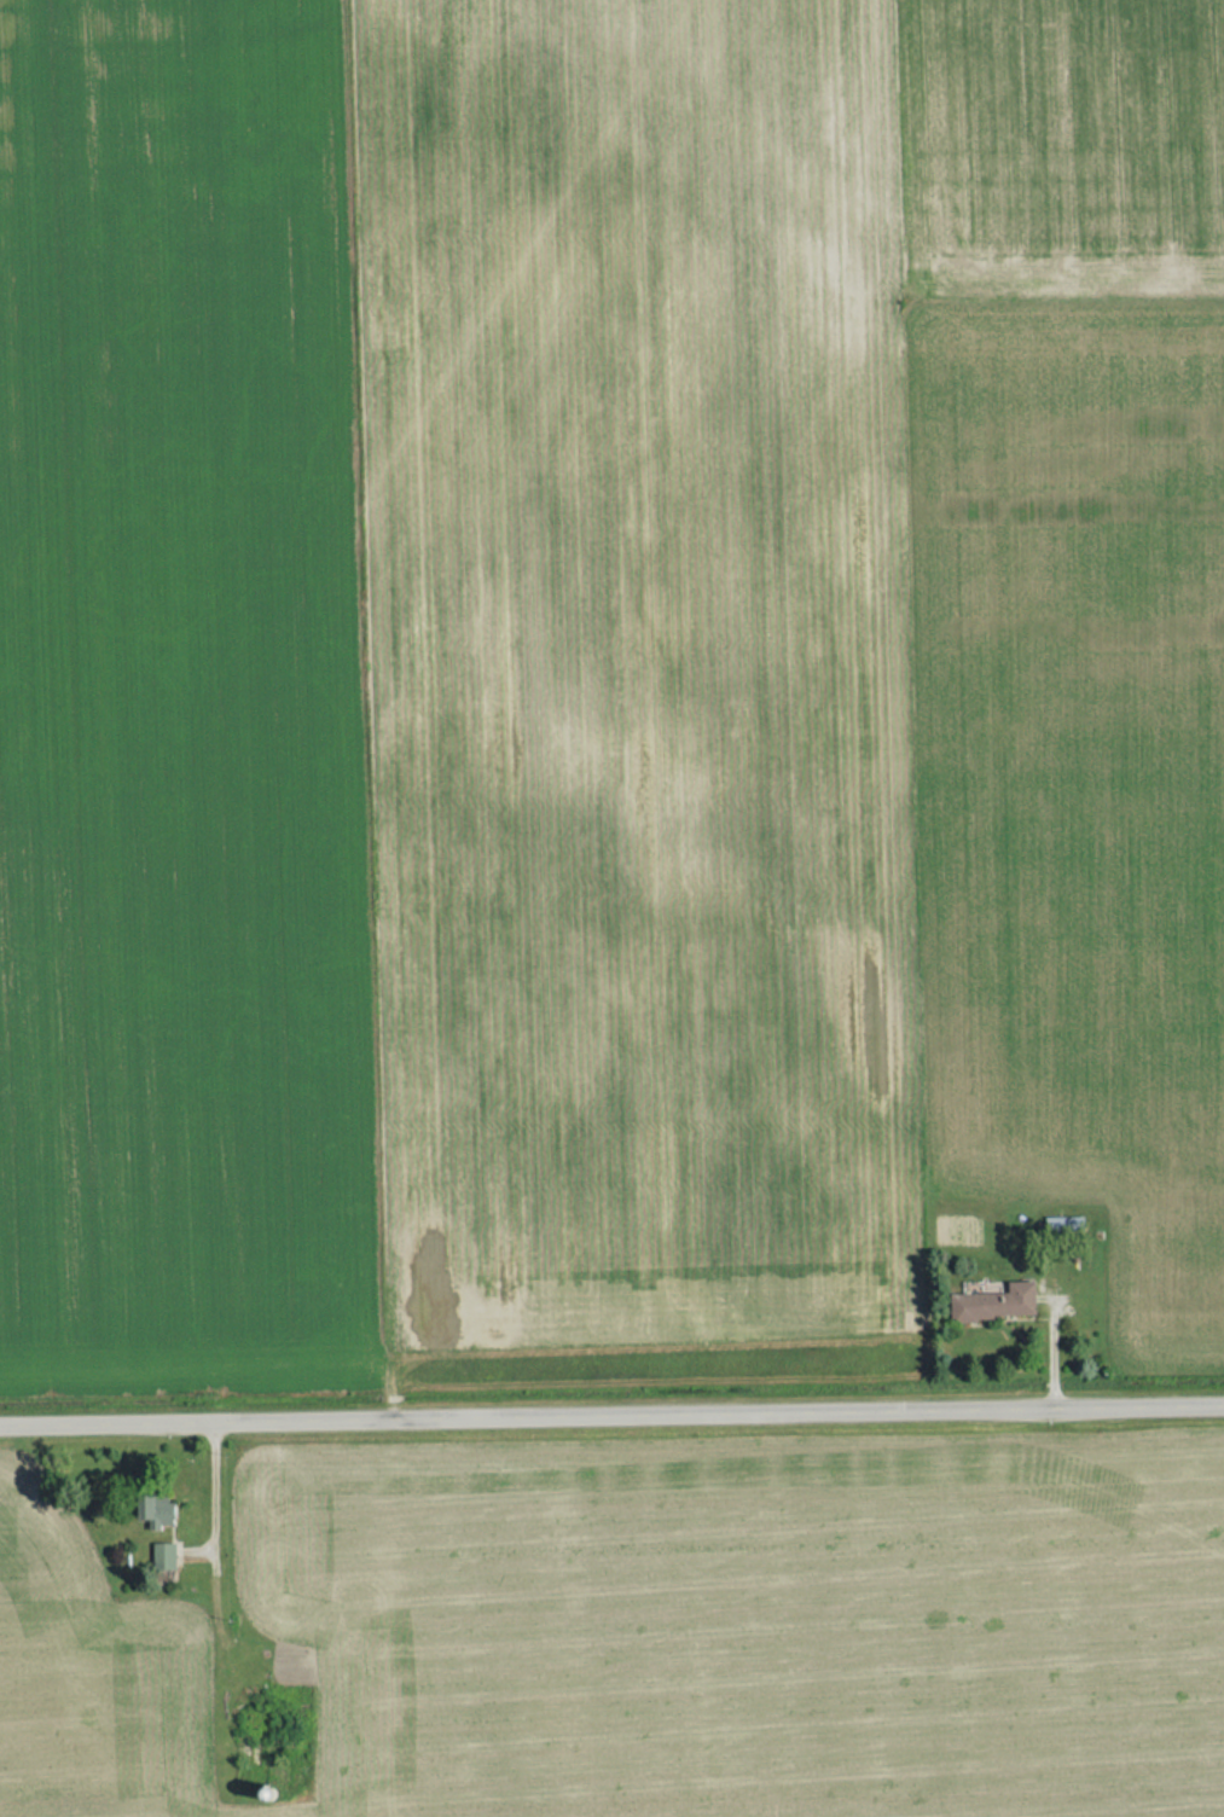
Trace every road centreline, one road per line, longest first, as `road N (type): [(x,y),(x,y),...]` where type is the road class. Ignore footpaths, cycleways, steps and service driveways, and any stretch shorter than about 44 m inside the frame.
road 1 (residential): [(0,1418),(1223,1395)]

